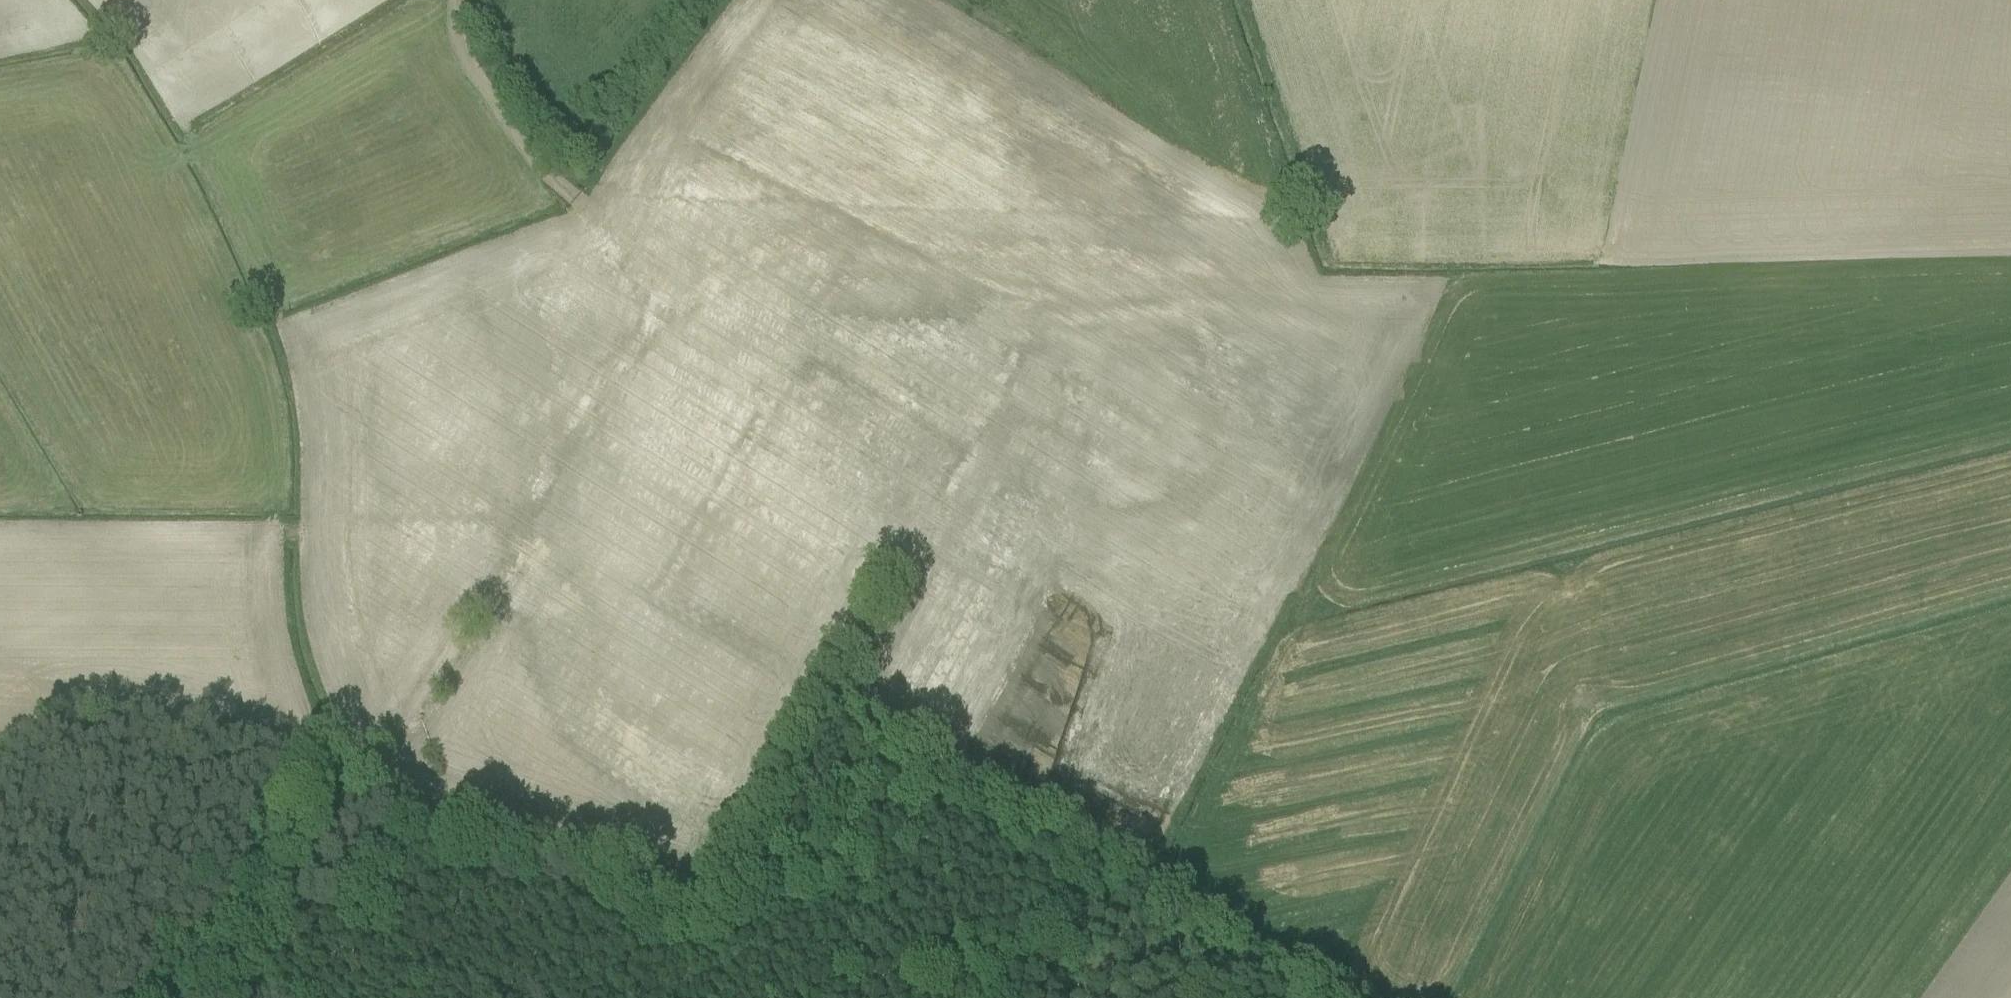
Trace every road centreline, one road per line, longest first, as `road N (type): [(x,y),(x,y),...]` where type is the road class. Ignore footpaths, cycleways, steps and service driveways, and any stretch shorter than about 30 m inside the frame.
road 1 (track): [(456,0),(468,47),(603,243),(638,299),(641,319),(531,491),(428,697),(372,753),(321,767),(307,792)]
road 2 (track): [(672,997),(698,945),(692,926),(307,792),(271,826),(153,997)]

